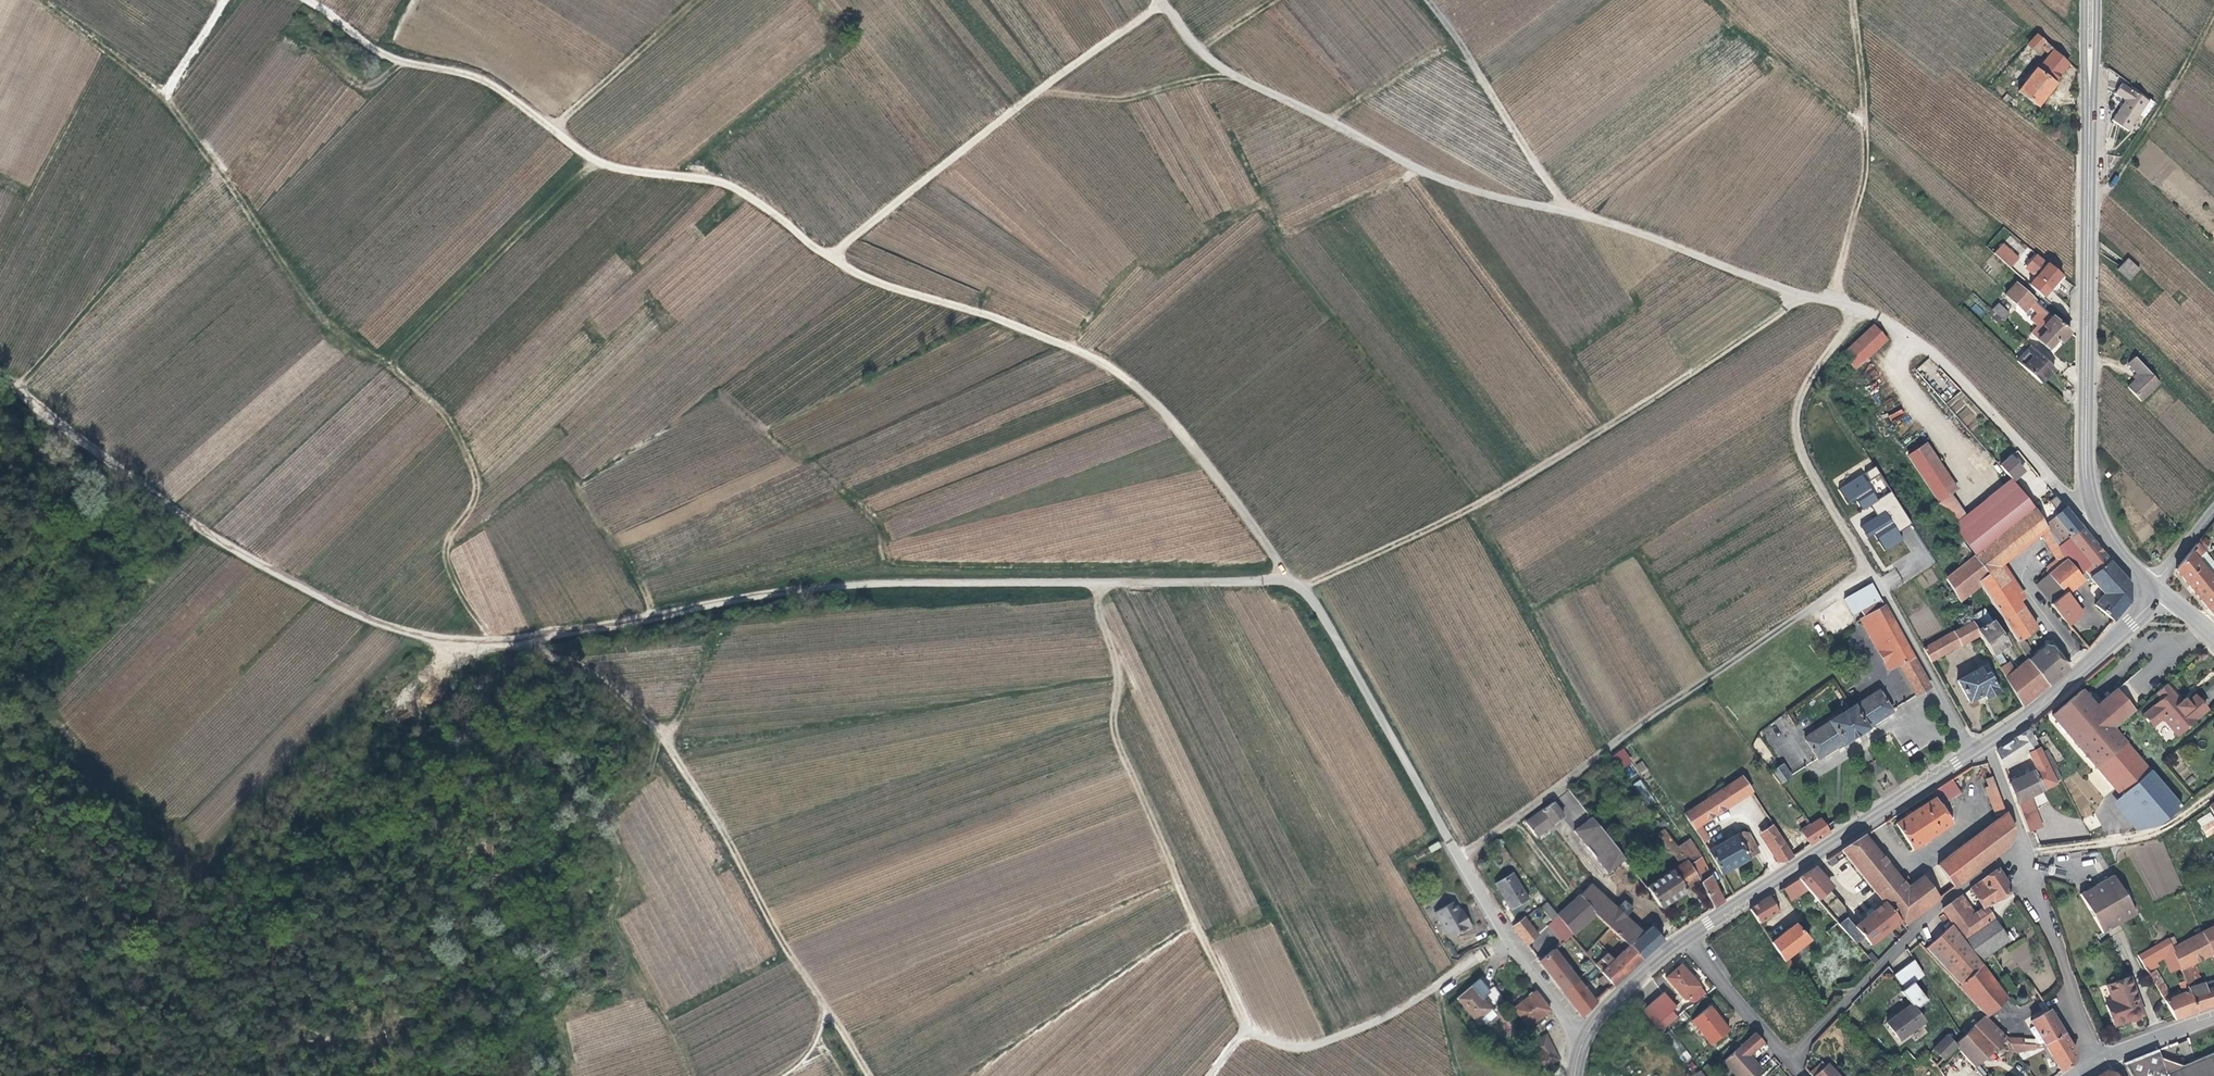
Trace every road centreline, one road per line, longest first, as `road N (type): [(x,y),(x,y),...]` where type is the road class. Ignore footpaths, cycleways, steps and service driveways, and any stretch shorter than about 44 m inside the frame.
road 1 (track): [(313,0),(403,64),(473,75),(502,89),(605,163),(720,179),(869,277),(1111,366),(1191,441),(1290,581)]
road 2 (track): [(878,1075),(660,727),(555,655),(419,634),(215,542),(0,372)]
road 3 (unclassified): [(513,644),(868,584),(1290,581),(1308,588),(1460,855)]
road 4 (unclassified): [(2094,511),(2068,498),(1940,355),(1888,318),(1600,215),(1499,196),(1413,167),(1224,66),(1164,0)]
road 5 (track): [(498,642),(451,565),(452,539),(478,497),(475,466),(449,417),(307,299),(169,98),(226,0)]
road 6 (track): [(613,689),(554,781),(454,792),(417,839),(376,833),(338,865),(260,950),(235,1028),(198,1040),(174,1075)]
road 7 (track): [(1812,297),(1486,501),(1308,588)]
road 8 (track): [(1096,585),(1125,674),(1116,724),(1250,1032),(1211,1075)]
road 9 (secondary): [(2094,511),(2087,481),(2092,0)]
road 10 (track): [(831,257),(1046,86),(1167,5)]
road 11 (secondary): [(1686,939),(1977,757)]
road 12 (residential): [(1989,749),(2095,1059)]
road 13 (track): [(1856,0),(1867,147),(1839,297)]
road 14 (unclassified): [(1250,1032),(1299,1050),(1385,1018),(1512,945)]
road 15 (track): [(962,1075),(1200,916)]
road 16 (track): [(1431,0),(1572,210)]
road 17 (secondary): [(1989,749),(2132,622),(2156,589)]
road 18 (residential): [(1977,757),(1870,566)]
road 19 (track): [(2213,21),(2132,160),(2108,191),(2090,195)]
road 20 (track): [(1238,73),(1134,98),(1046,86)]
road 21 (residential): [(1804,1075),(1686,939)]
road 22 (secondary): [(1582,1035),(1686,939)]

